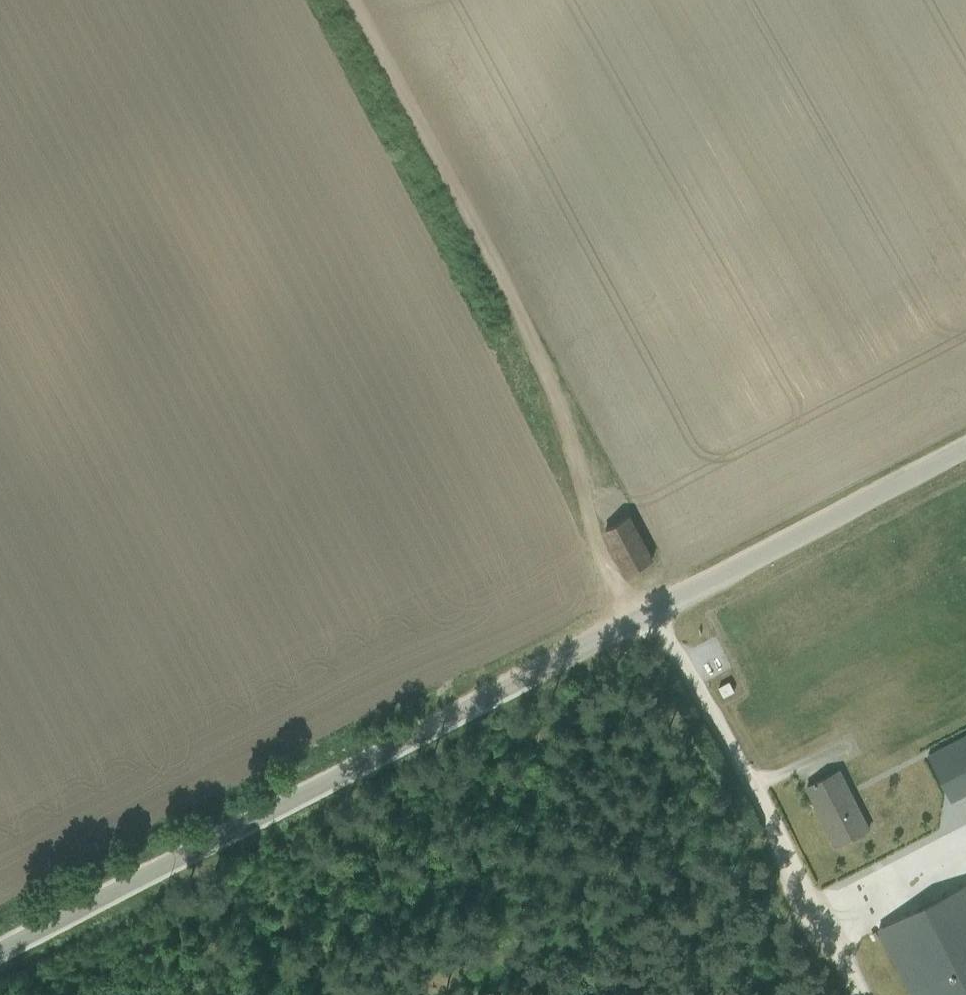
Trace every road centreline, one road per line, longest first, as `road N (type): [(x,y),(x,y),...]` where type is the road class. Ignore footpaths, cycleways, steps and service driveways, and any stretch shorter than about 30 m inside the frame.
road 1 (unclassified): [(0,948),(965,450)]

